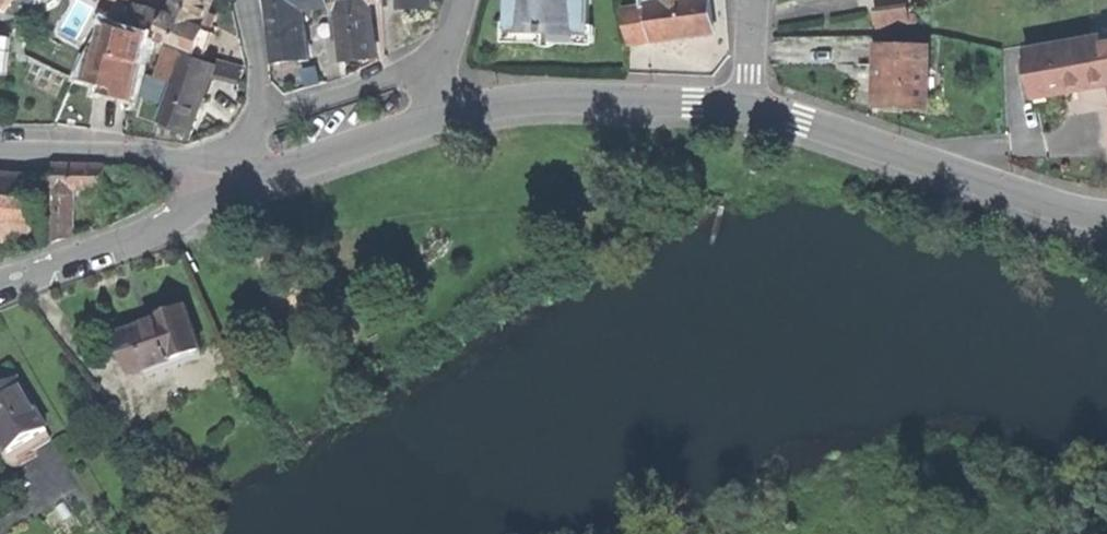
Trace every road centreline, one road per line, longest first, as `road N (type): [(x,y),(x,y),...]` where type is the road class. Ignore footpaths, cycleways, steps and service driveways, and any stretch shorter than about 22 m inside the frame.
road 1 (residential): [(746,108),(1030,198),(1106,213)]
road 2 (residential): [(444,115),(573,99),(746,108)]
road 3 (residential): [(0,288),(249,187)]
road 4 (residential): [(249,187),(177,162),(0,152)]
road 5 (residential): [(249,187),(444,115)]
road 6 (residential): [(248,0),(257,70),(249,187)]
road 7 (residential): [(444,115),(436,76),(464,0)]

